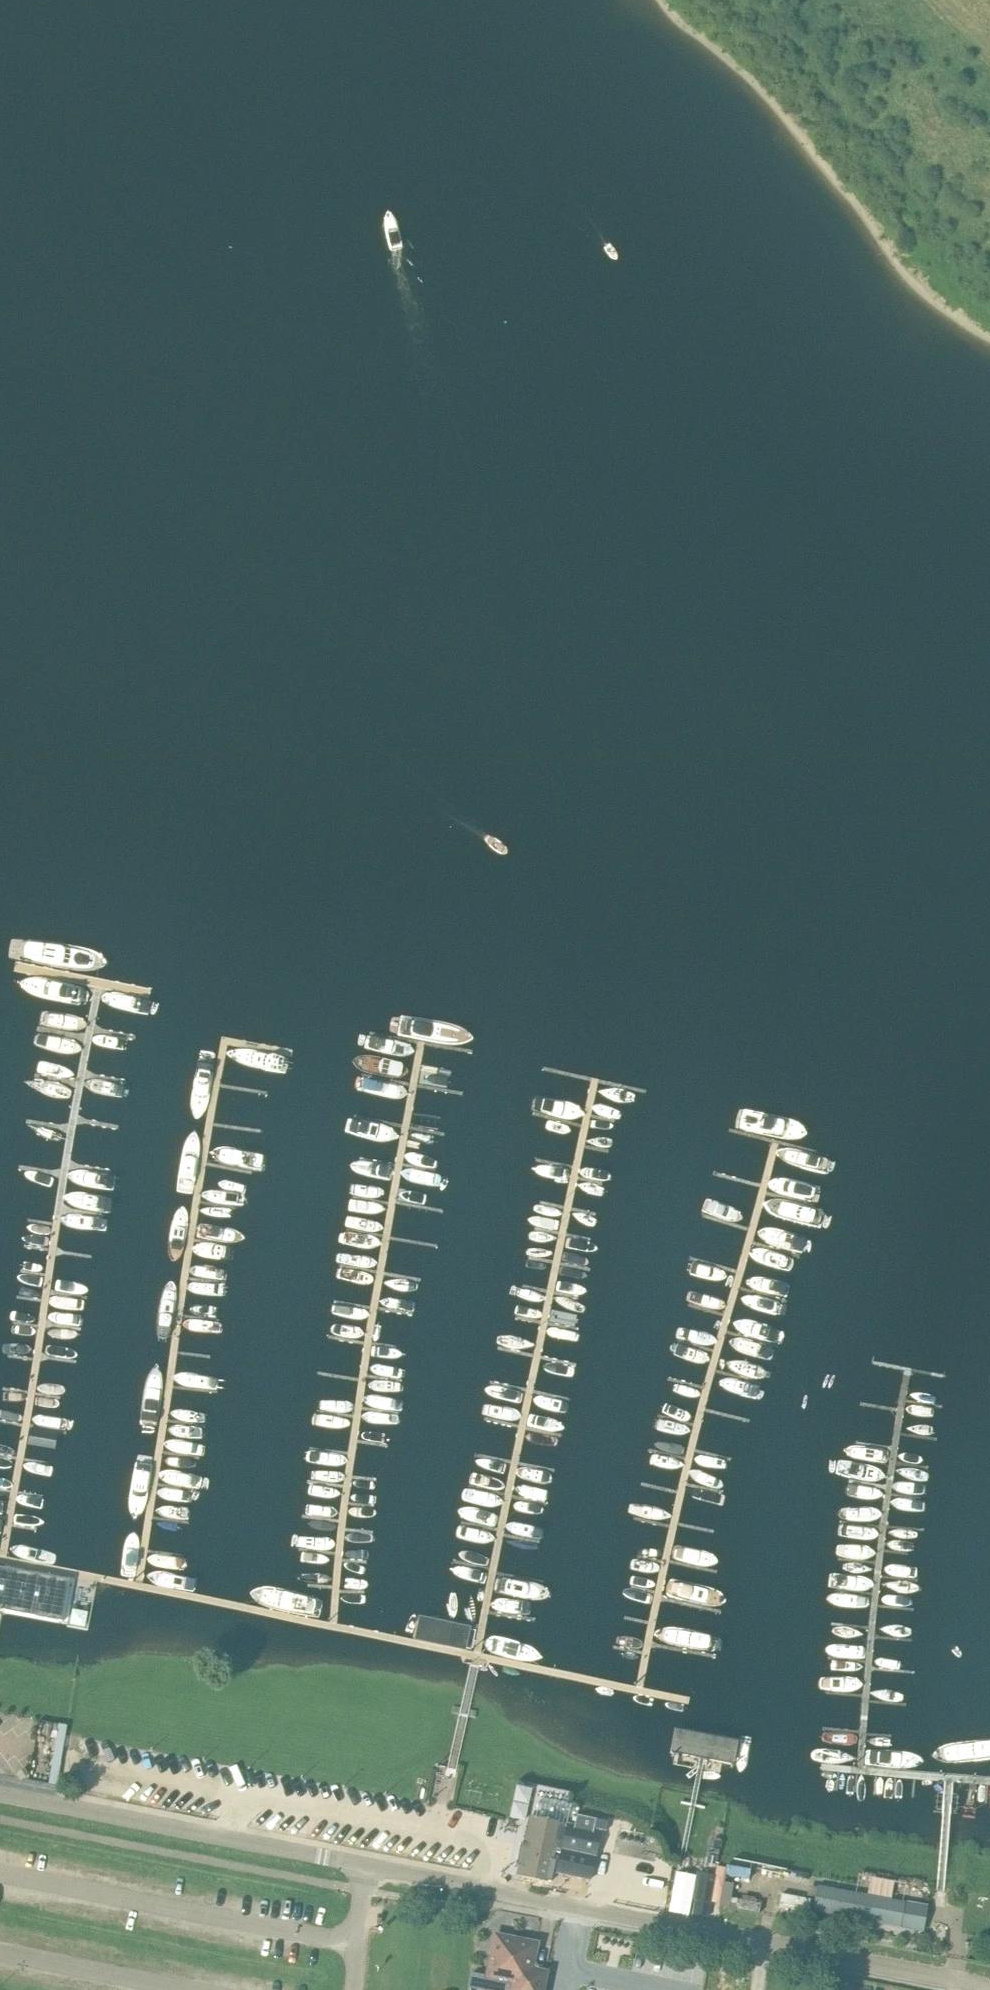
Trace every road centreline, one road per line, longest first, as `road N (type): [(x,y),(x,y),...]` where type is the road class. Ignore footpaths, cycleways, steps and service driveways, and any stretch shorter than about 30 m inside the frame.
road 1 (unclassified): [(989,1986),(481,1888)]
road 2 (unclassified): [(228,1844),(0,1799)]
road 3 (unclassified): [(362,1869),(228,1844)]
road 4 (unclassified): [(481,1888),(362,1869)]
road 5 (unclassified): [(354,1989),(362,1869)]

